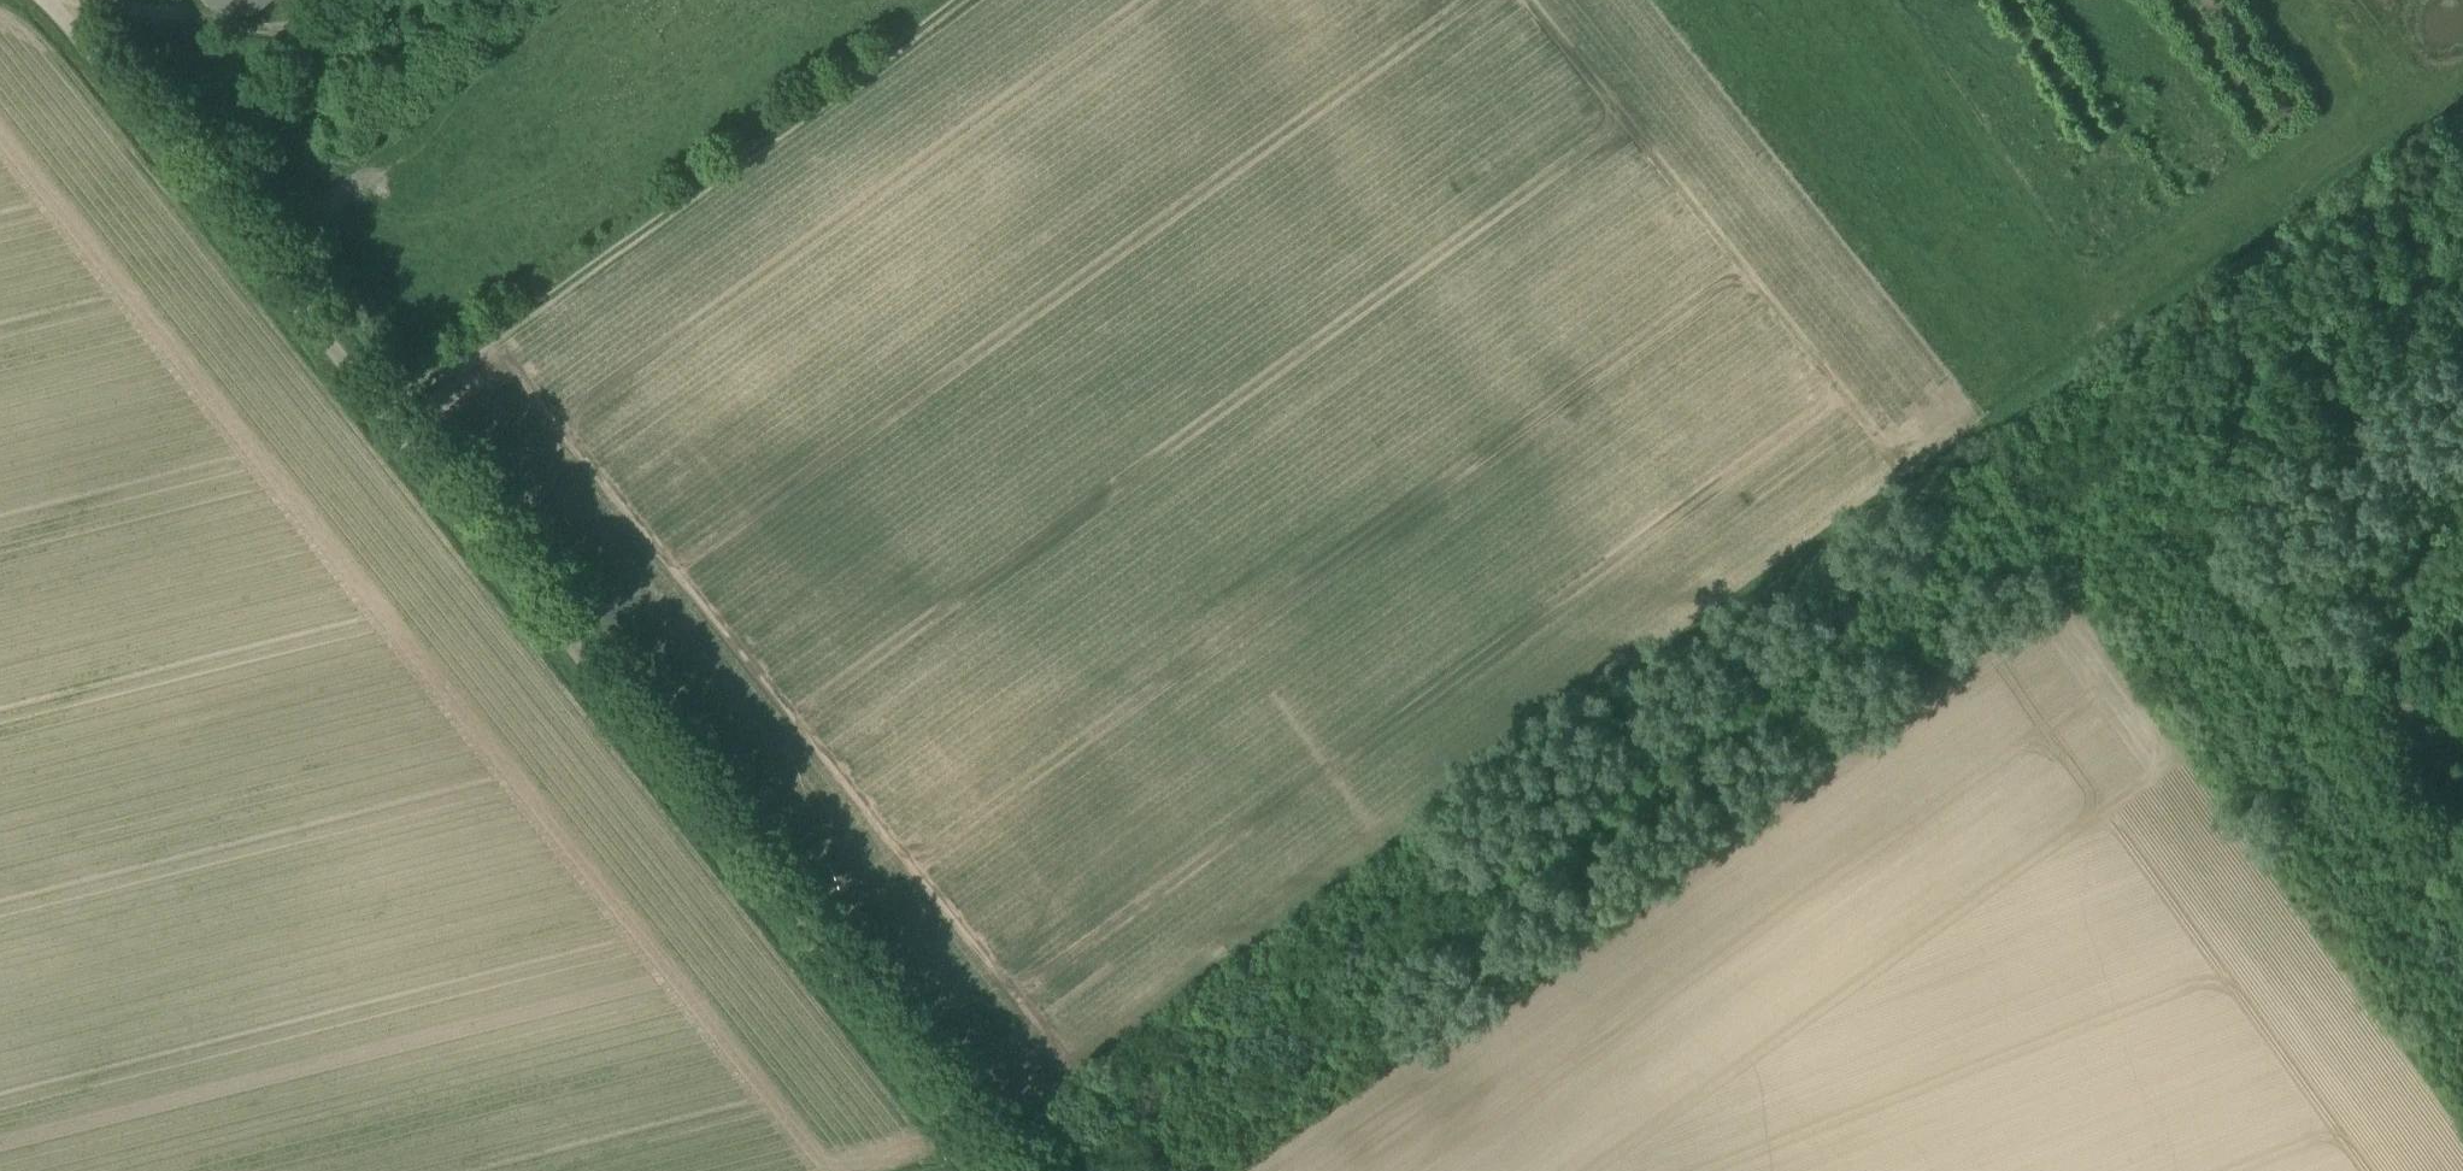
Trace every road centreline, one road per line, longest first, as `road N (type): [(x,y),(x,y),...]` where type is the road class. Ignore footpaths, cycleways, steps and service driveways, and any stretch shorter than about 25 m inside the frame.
road 1 (unclassified): [(996,1170),(50,0)]
road 2 (track): [(2267,623),(2303,691),(2462,923)]

